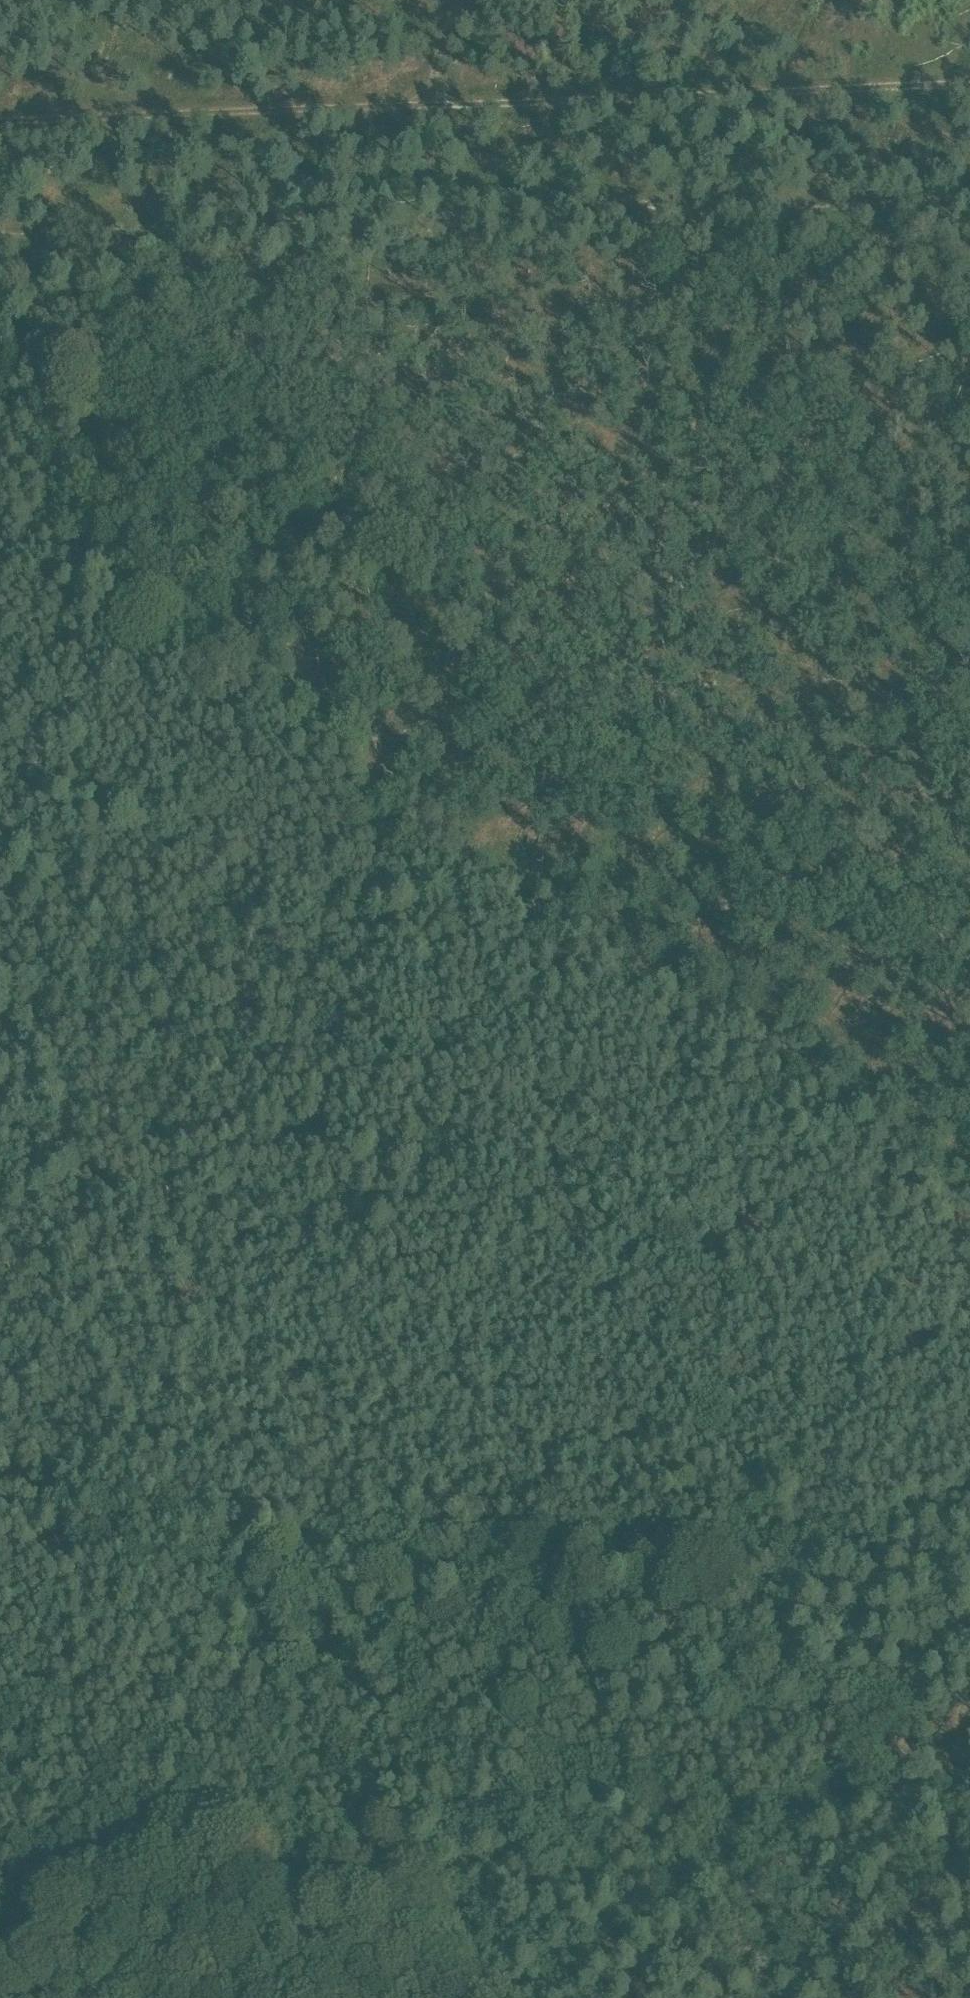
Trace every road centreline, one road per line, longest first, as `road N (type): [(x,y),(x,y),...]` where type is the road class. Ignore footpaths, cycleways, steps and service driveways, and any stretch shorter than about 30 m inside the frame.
road 1 (track): [(0,124),(969,86)]

